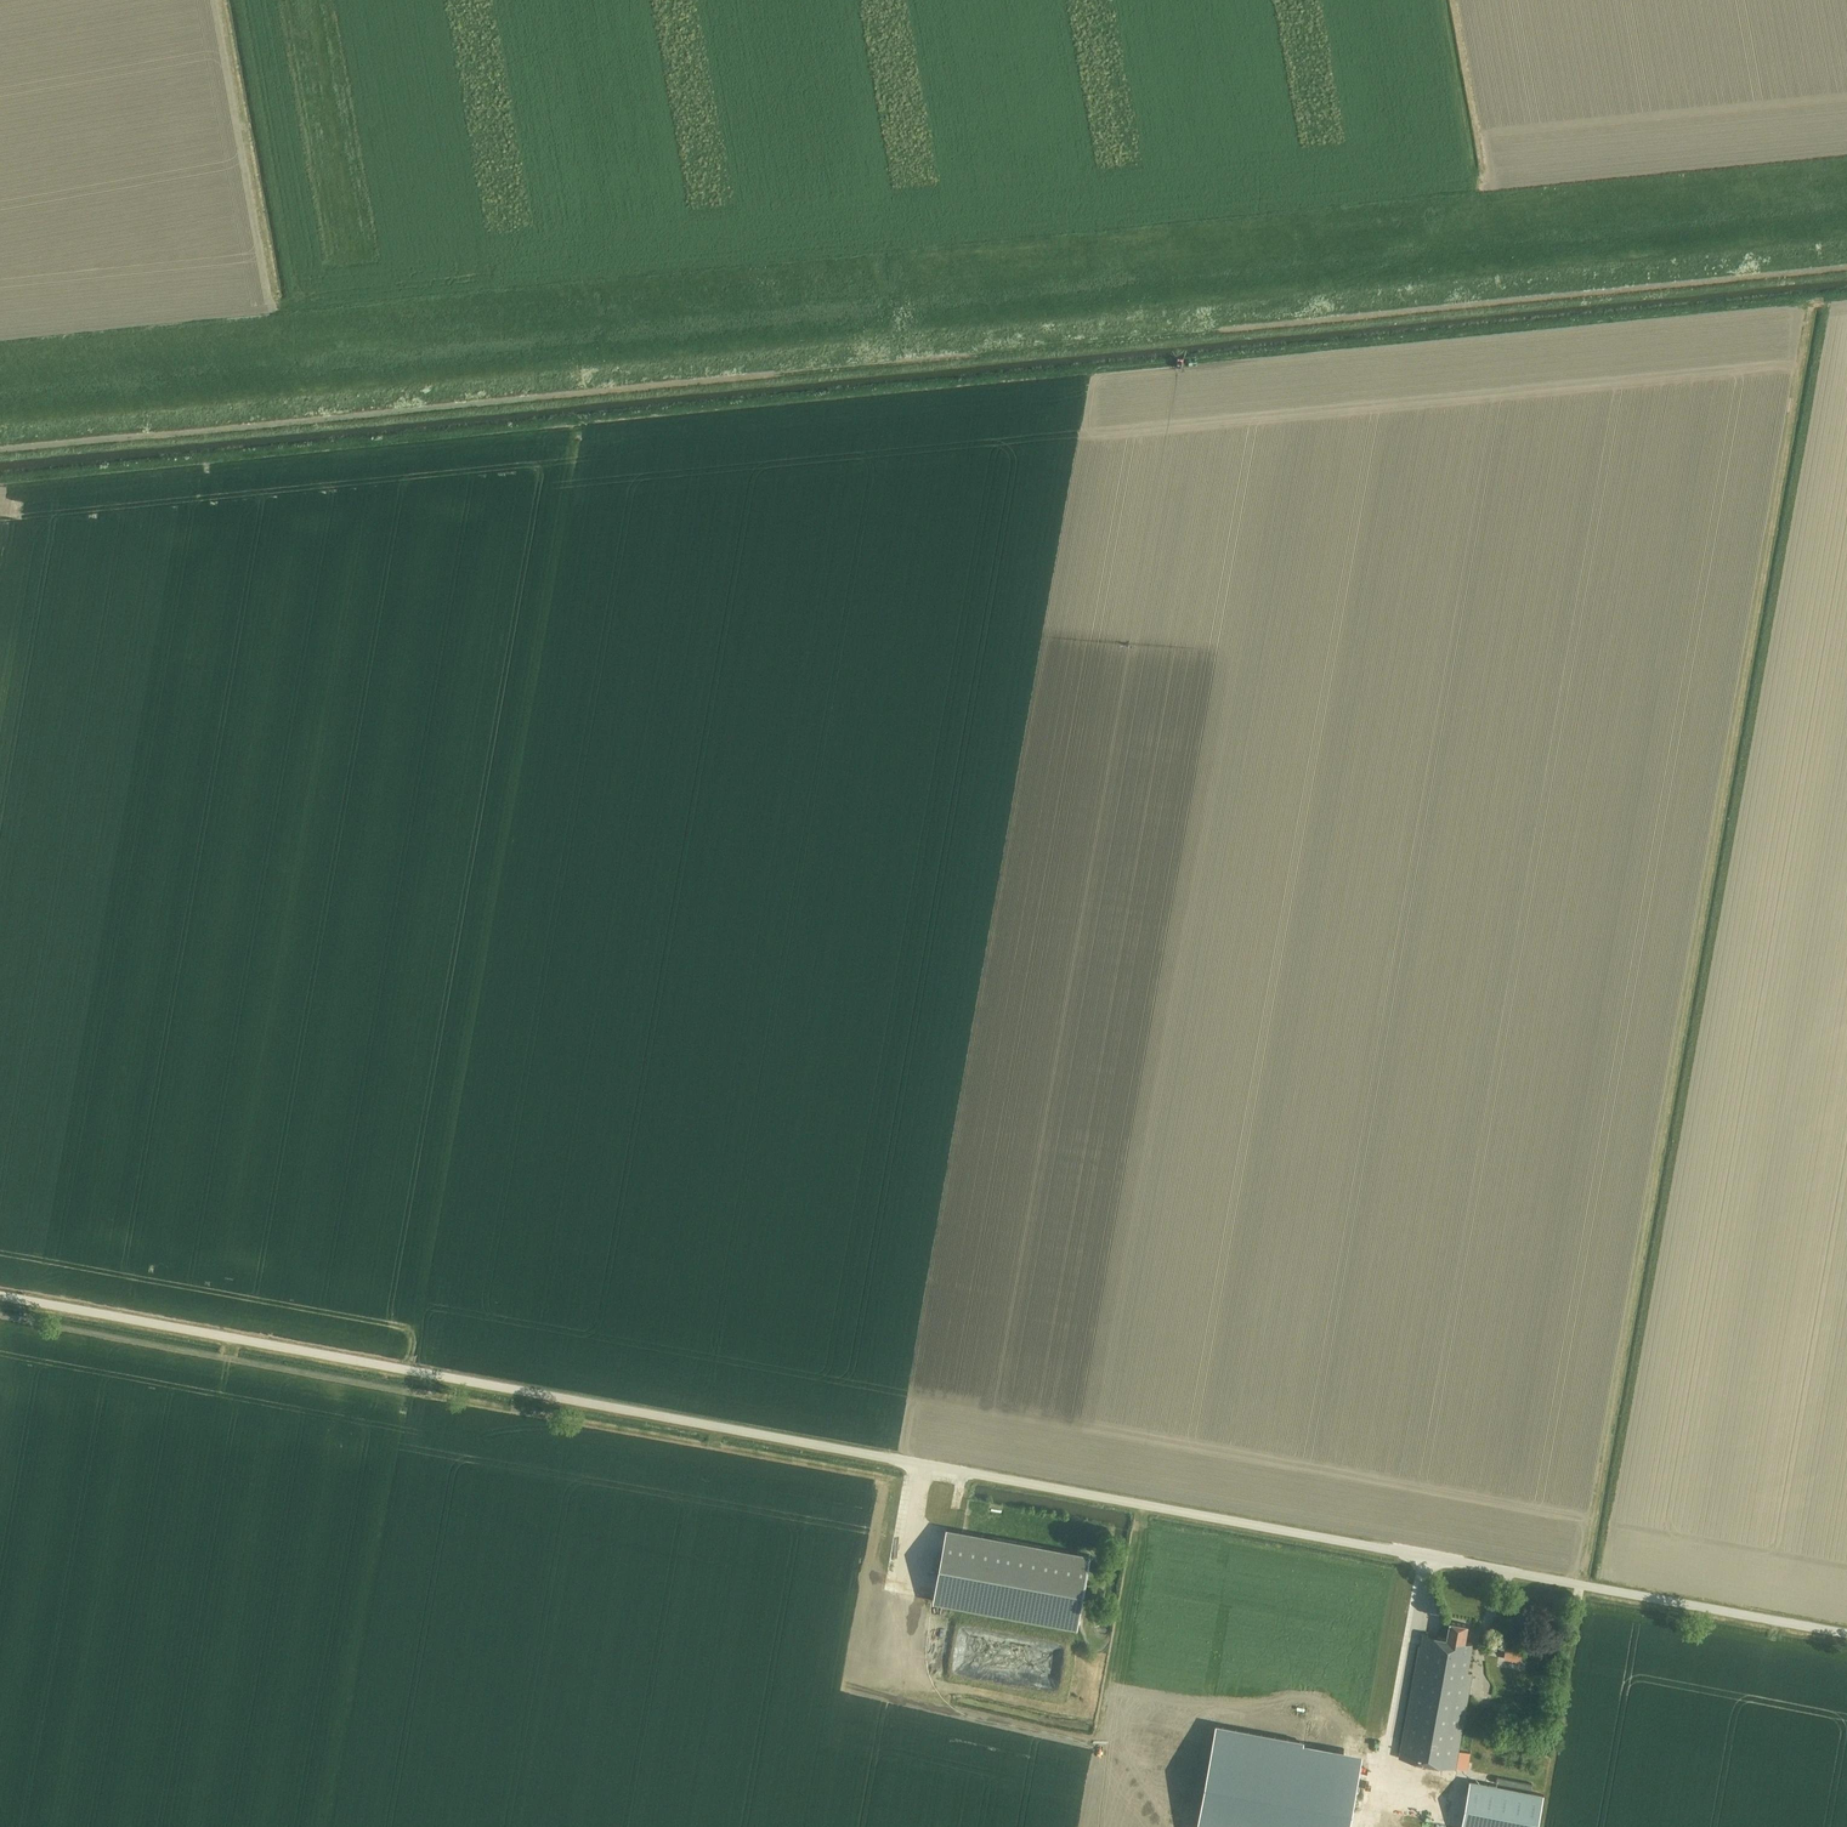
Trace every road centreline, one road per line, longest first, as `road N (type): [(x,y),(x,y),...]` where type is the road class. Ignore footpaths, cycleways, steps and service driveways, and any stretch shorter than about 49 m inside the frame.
road 1 (unclassified): [(1846,1634),(0,1295)]

